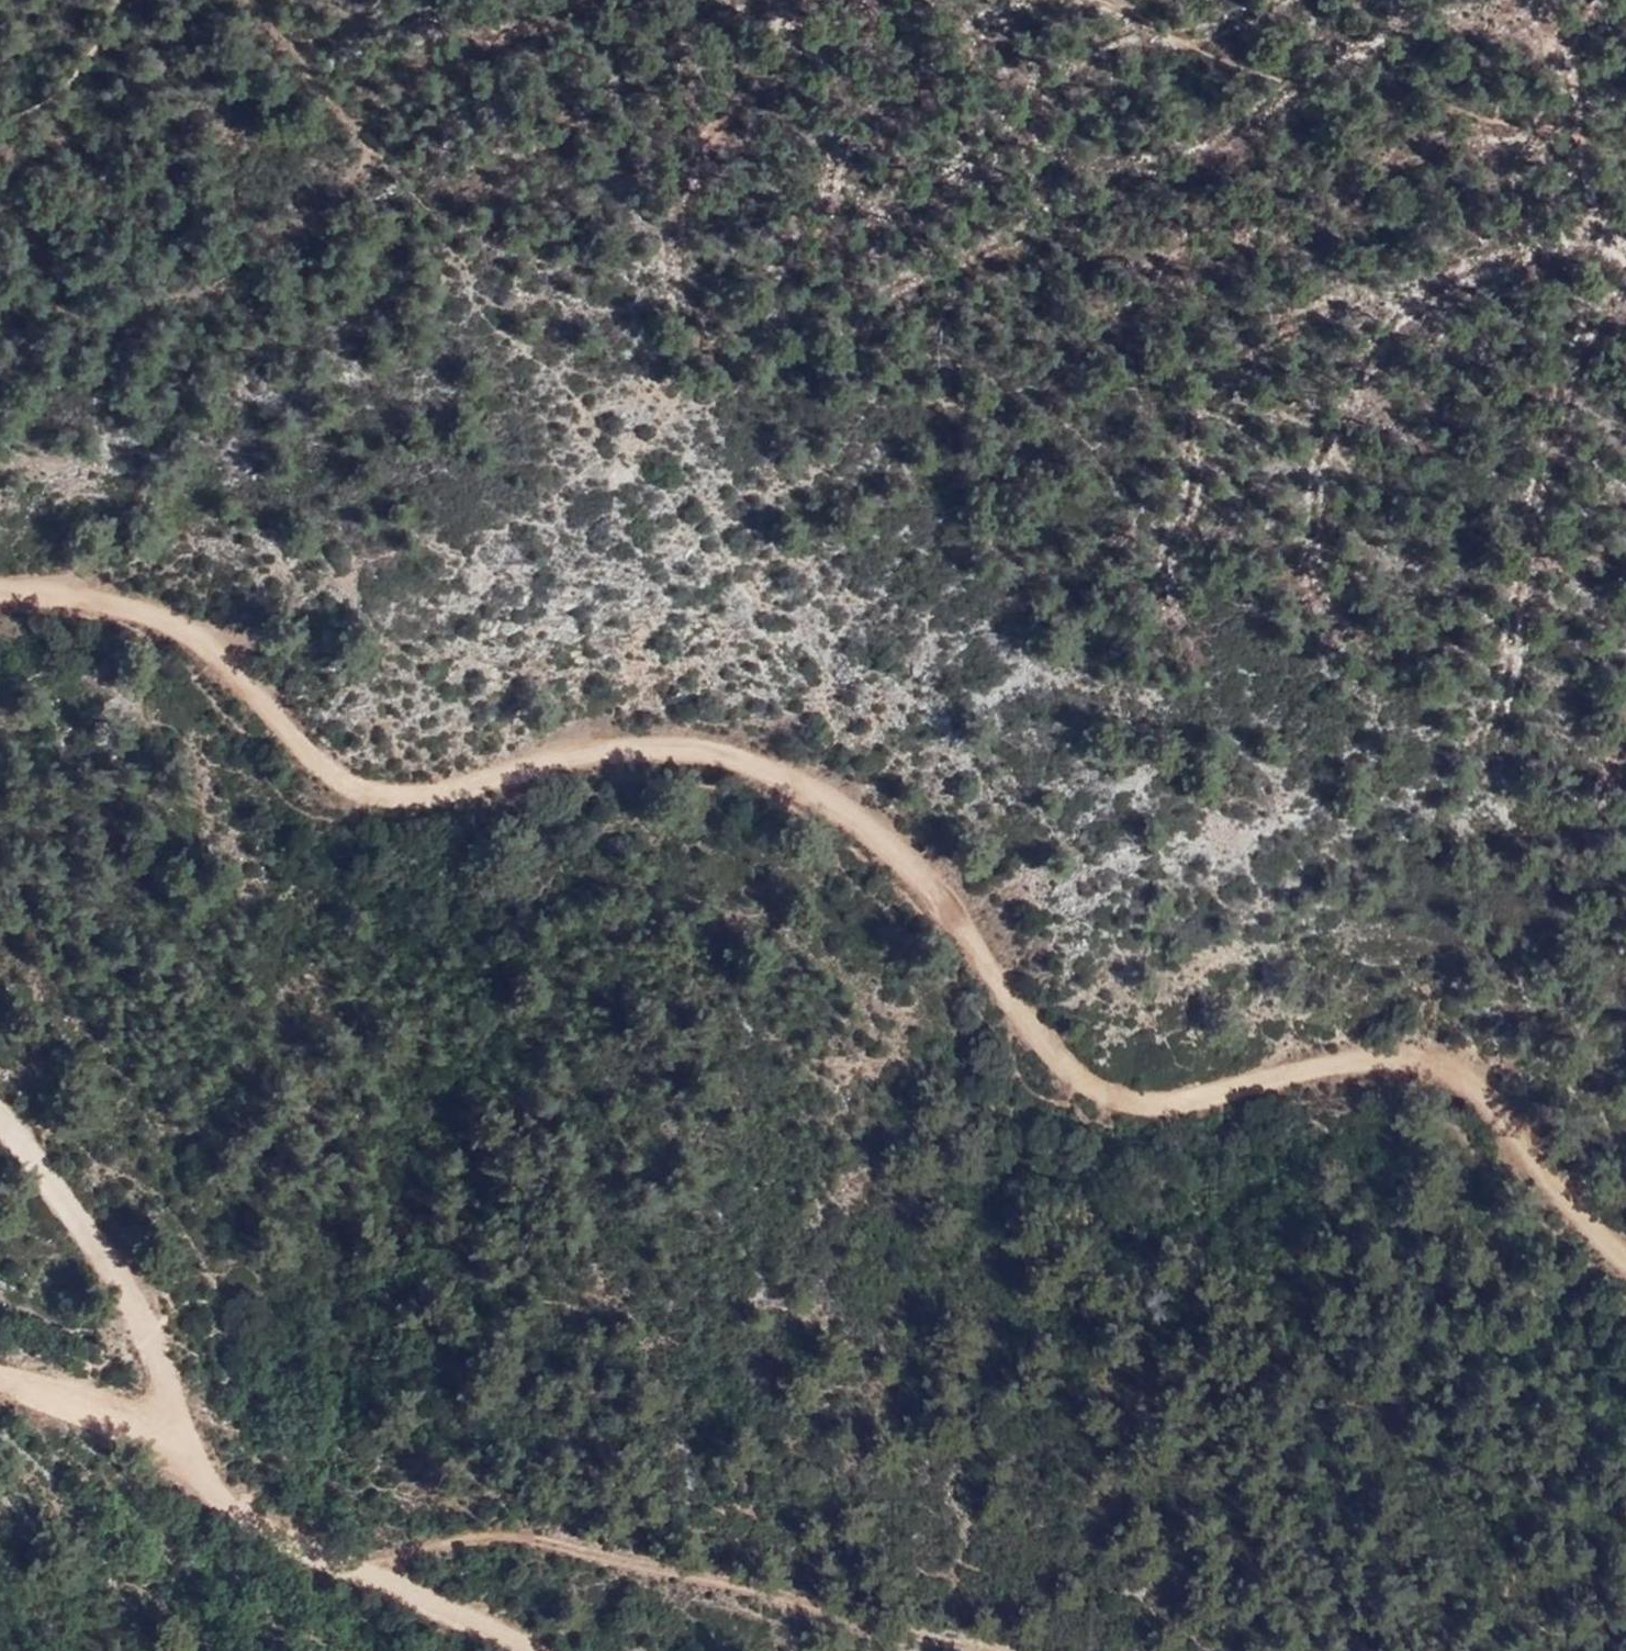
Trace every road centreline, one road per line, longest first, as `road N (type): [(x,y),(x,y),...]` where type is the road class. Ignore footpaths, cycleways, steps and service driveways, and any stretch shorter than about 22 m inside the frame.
road 1 (track): [(1625,1262),(1436,1063),(1336,1063),(1198,1097),(1128,1103),(1051,1058),(935,889),(841,807),(742,763),(605,748),(444,792),(382,795),(327,772),(201,642),(135,610),(0,592)]
road 2 (track): [(526,1650),(290,1529),(183,1429)]
road 3 (track): [(183,1429),(95,1238),(0,1121)]
road 4 (track): [(0,1381),(183,1429)]

